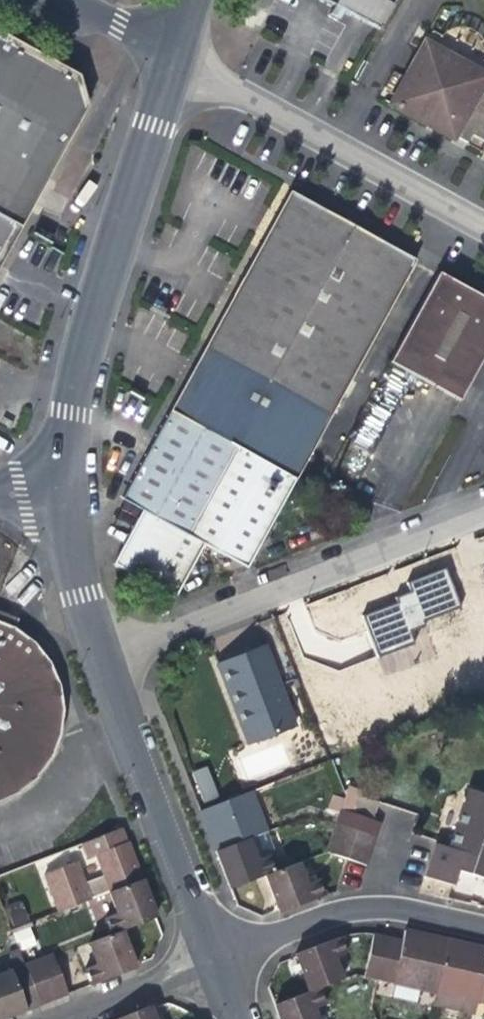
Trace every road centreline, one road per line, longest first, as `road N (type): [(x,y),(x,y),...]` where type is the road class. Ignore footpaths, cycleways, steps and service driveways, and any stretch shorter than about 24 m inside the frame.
road 1 (residential): [(156,50),(72,412),(67,486)]
road 2 (residential): [(94,661),(483,510)]
road 3 (residential): [(483,225),(156,50)]
road 4 (residential): [(94,661),(207,962)]
road 5 (residential): [(207,962),(303,918),(378,906),(483,927)]
road 6 (residential): [(67,486),(76,590),(94,661)]
road 7 (residential): [(207,962),(46,1018)]

